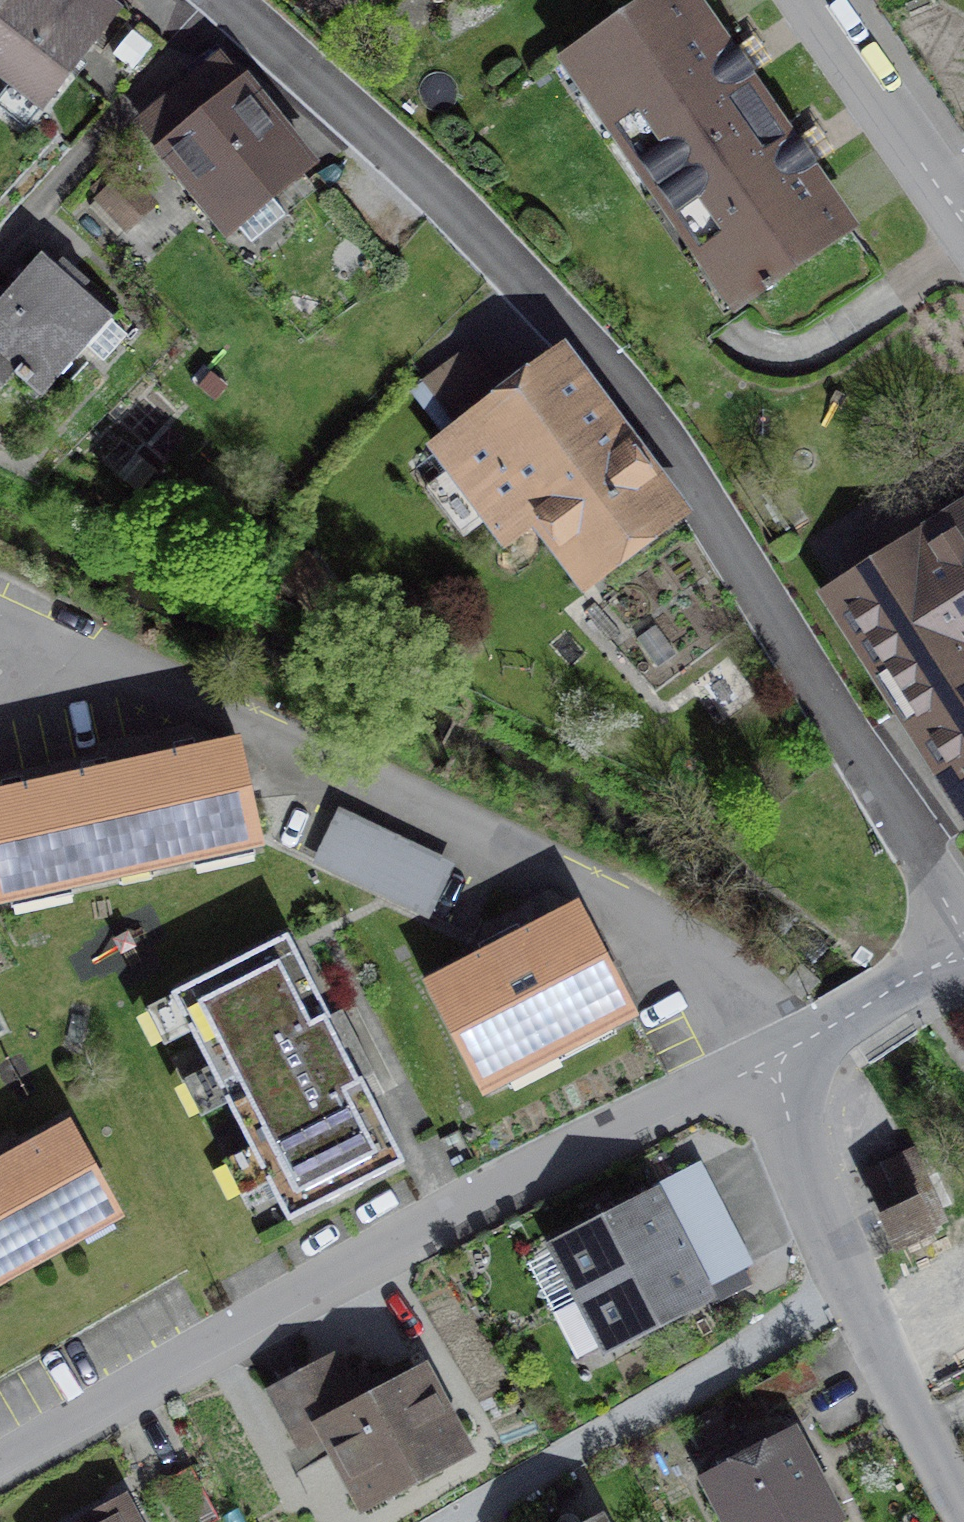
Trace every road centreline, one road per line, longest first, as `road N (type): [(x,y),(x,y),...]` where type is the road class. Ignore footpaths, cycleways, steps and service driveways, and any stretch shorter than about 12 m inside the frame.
road 1 (residential): [(227,0),(551,310),(681,470),(963,942)]
road 2 (residential): [(0,1468),(773,1058)]
road 3 (residential): [(773,1058),(679,928),(35,651)]
road 4 (residential): [(851,1295),(478,1521)]
road 5 (residential): [(963,220),(810,0)]
road 6 (tertiary): [(773,1058),(811,1194),(851,1295)]
road 7 (tertiary): [(851,1295),(957,1521)]
road 8 (tertiary): [(963,952),(773,1058)]

